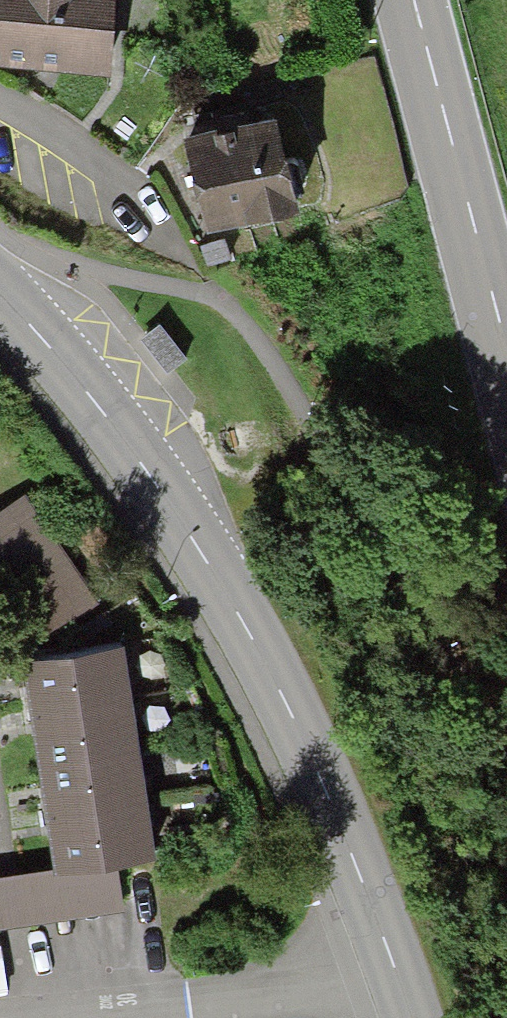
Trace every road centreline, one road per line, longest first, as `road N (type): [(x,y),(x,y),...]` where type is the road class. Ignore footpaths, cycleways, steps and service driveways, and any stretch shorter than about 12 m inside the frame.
road 1 (secondary): [(400,964),(295,719),(175,509),(0,292)]
road 2 (primary): [(412,0),(506,355)]
road 3 (residential): [(44,1017),(313,990),(400,964)]

